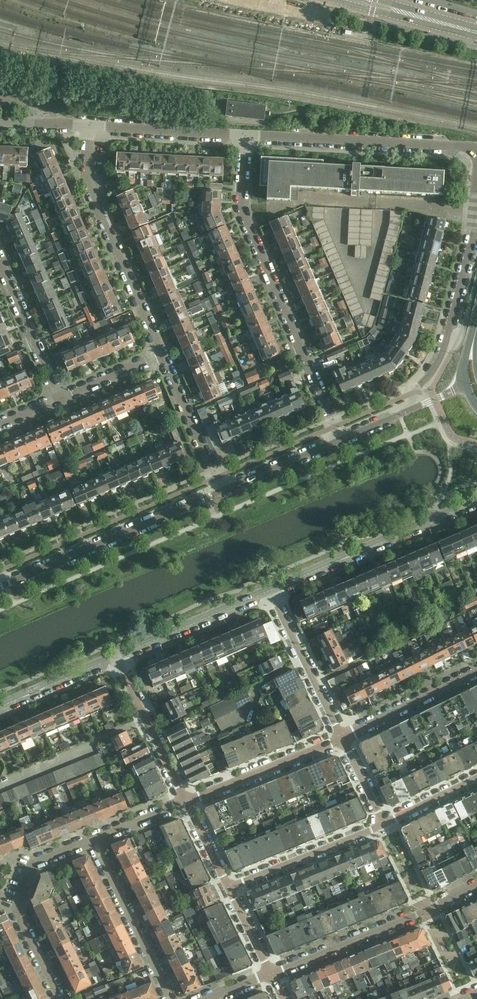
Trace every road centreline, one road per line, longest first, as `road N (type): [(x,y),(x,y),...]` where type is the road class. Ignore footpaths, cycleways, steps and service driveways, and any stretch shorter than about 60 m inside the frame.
road 1 (residential): [(244,135),(241,206),(340,439)]
road 2 (residential): [(476,175),(474,226),(447,334),(413,408)]
road 3 (residential): [(161,353),(87,179),(90,126)]
road 4 (secondary): [(222,491),(0,587)]
road 5 (residential): [(244,135),(476,151)]
road 6 (residential): [(271,974),(476,887)]
road 7 (secondary): [(273,590),(476,499)]
road 8 (residential): [(58,998),(15,909),(35,862),(93,839)]
road 9 (residential): [(93,839),(171,998)]
road 10 (secondary): [(117,657),(273,590)]
road 11 (residential): [(186,800),(342,739)]
road 12 (residential): [(228,887),(384,827)]
road 13 (residential): [(273,590),(342,739)]
road 14 (residential): [(186,800),(117,657)]
road 15 (residential): [(90,126),(244,135)]
road 16 (residential): [(222,491),(161,353)]
road 17 (residential): [(342,739),(476,672)]
road 18 (residential): [(0,262),(59,399)]
road 19 (secondary): [(343,5),(476,39)]
road 20 (secondary): [(340,439),(222,491)]
road 21 (secondary): [(0,707),(117,657)]

